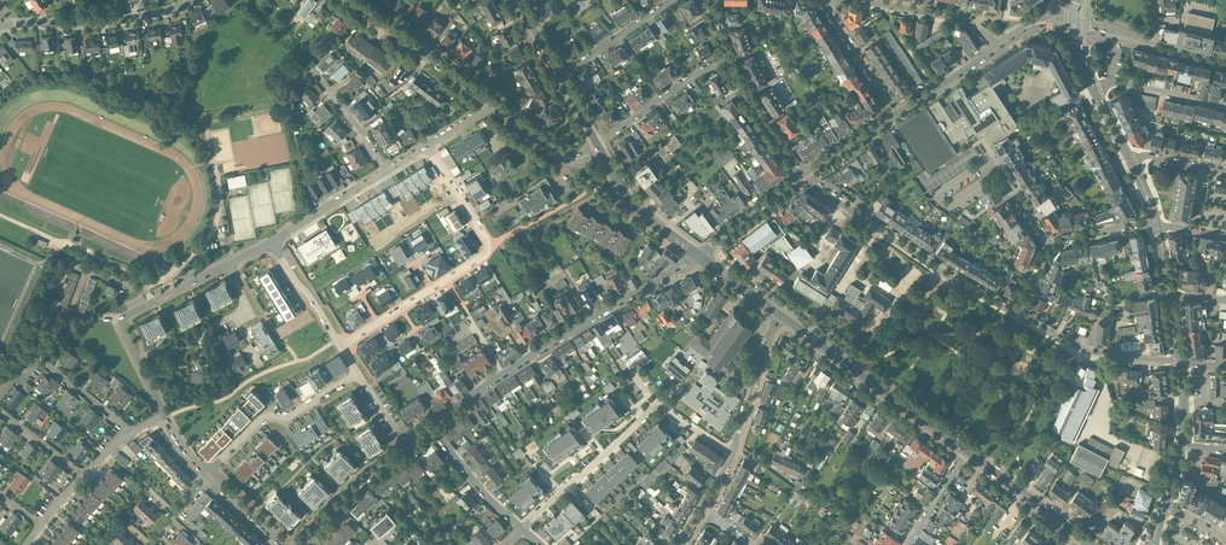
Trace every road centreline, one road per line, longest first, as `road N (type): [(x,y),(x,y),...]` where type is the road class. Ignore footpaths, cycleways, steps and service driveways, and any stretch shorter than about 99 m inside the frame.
road 1 (tertiary): [(431,426),(566,332),(698,256)]
road 2 (residential): [(734,450),(658,409),(523,528)]
road 3 (residential): [(803,176),(1020,316)]
road 4 (secondary): [(781,314),(967,450)]
road 5 (residential): [(232,265),(126,318),(161,418)]
road 6 (residential): [(190,0),(95,21),(0,23)]
road 7 (residential): [(212,477),(263,418),(290,416),(358,373)]
road 8 (residential): [(493,105),(347,0)]
road 9 (residential): [(445,281),(484,256),(488,243),(427,146)]
road 10 (residential): [(1020,316),(1090,352),(1182,360)]
road 11 (residential): [(0,387),(43,359),(133,430)]
road 12 (secondary): [(967,450),(1093,544)]
road 13 (residential): [(727,58),(596,143)]
road 14 (residential): [(996,48),(955,16),(861,0)]
road 15 (unclassified): [(734,450),(781,314)]
road 16 (secondary): [(602,155),(636,208),(698,256)]
road 17 (residential): [(803,176),(727,58)]
road 18 (residential): [(431,426),(523,528)]
road 19 (tertiary): [(308,538),(406,445)]
road 20 (residential): [(385,172),(270,242)]
road 21 (residential): [(899,114),(828,0)]
road 22 (residential): [(670,0),(560,74)]
road 23 (residential): [(1095,89),(1125,84),(1225,104)]
road 24 (tertiary): [(698,256),(803,176)]
road 25 (residential): [(270,242),(342,346)]
road 26 (residential): [(602,155),(564,156),(493,105)]
road 27 (tertiary): [(1225,61),(1105,31)]

